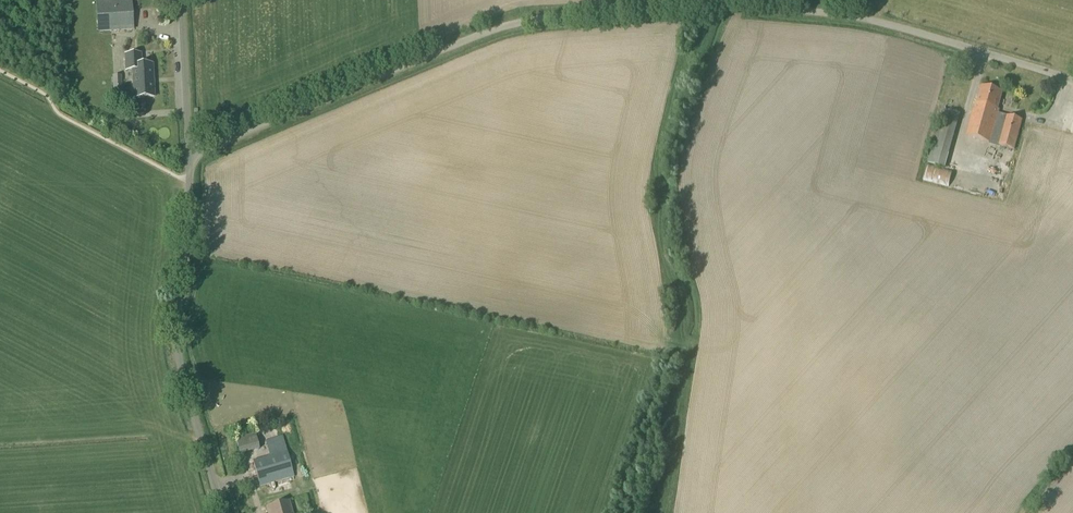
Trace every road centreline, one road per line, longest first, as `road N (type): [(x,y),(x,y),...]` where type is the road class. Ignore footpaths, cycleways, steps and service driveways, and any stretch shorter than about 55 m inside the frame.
road 1 (unclassified): [(188,154),(504,26),(658,7),(858,17),(1072,79)]
road 2 (unclassified): [(221,512),(181,380),(188,154)]
road 3 (unclassified): [(188,154),(181,0)]

